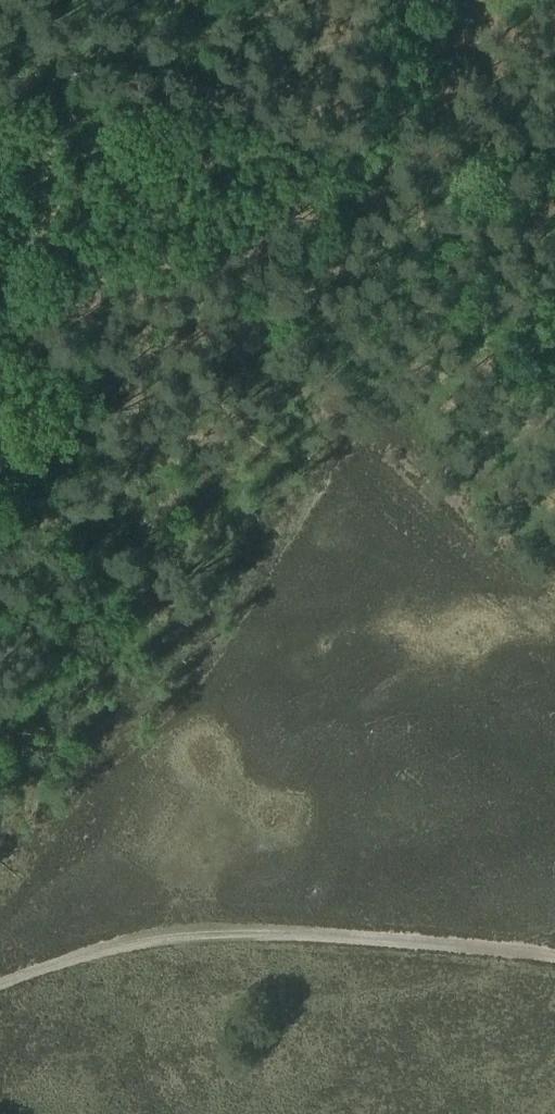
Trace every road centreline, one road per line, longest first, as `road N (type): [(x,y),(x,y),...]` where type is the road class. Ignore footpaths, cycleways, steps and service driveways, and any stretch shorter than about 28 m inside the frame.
road 1 (track): [(554,960),(212,935),(116,949),(0,983)]

